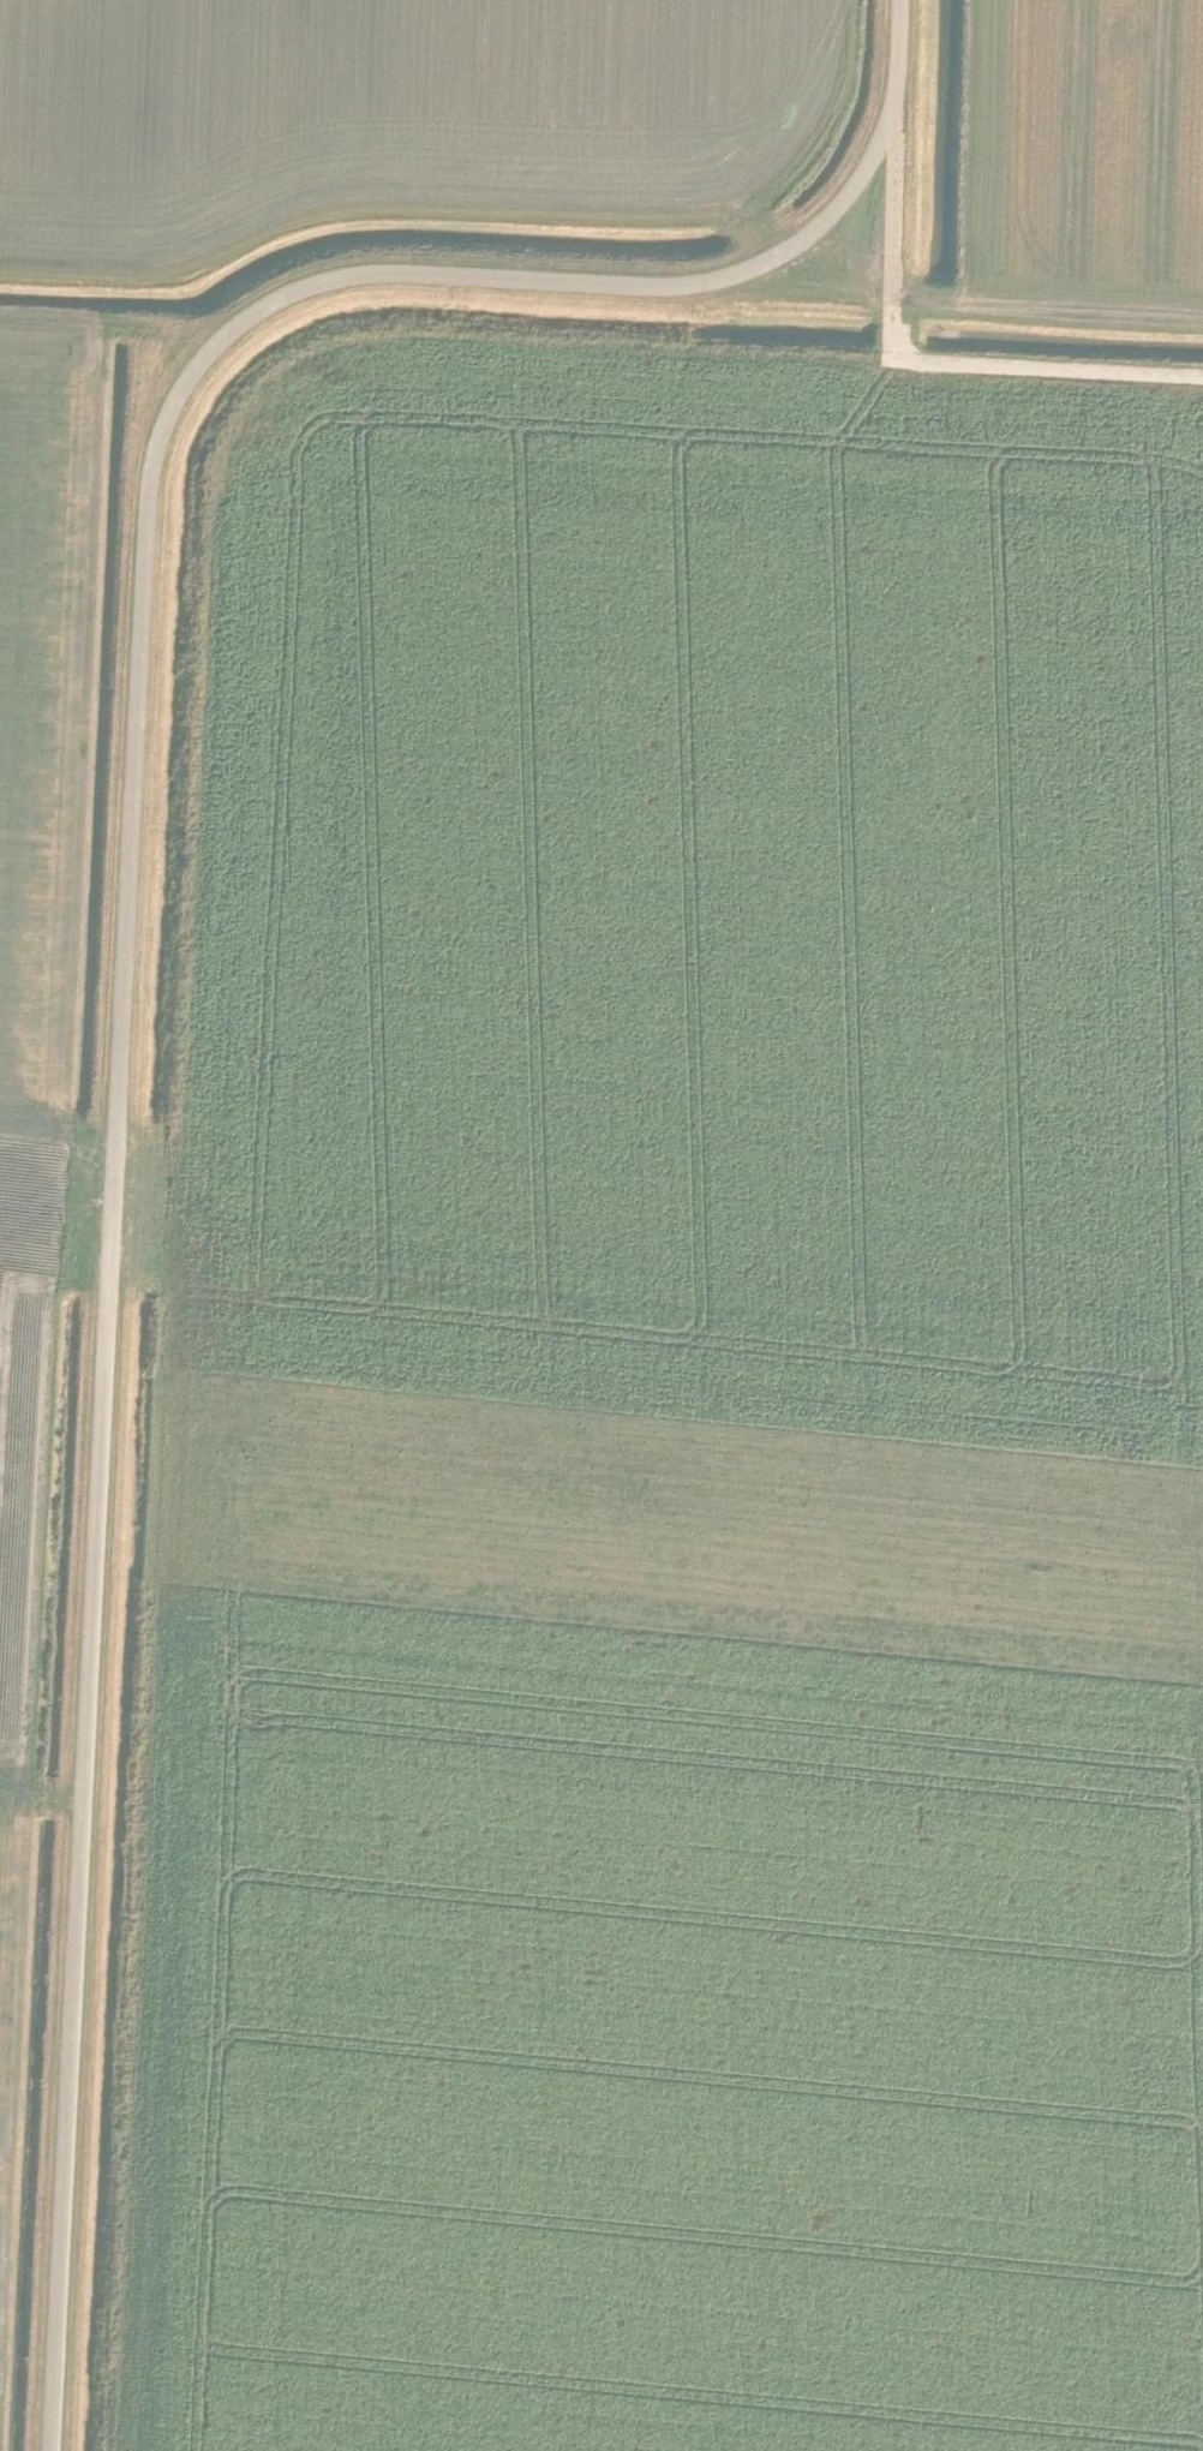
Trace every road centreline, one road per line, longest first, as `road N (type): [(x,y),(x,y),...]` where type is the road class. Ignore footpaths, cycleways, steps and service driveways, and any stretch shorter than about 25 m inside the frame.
road 1 (unclassified): [(51,2450),(150,480),(161,436),(212,349),(259,310),(316,283),(401,273),(672,285),(721,278),(787,248),(831,215),(873,158),(896,95),(901,0)]
road 2 (track): [(889,122),(897,149),(893,331),(907,355),(1202,375)]

